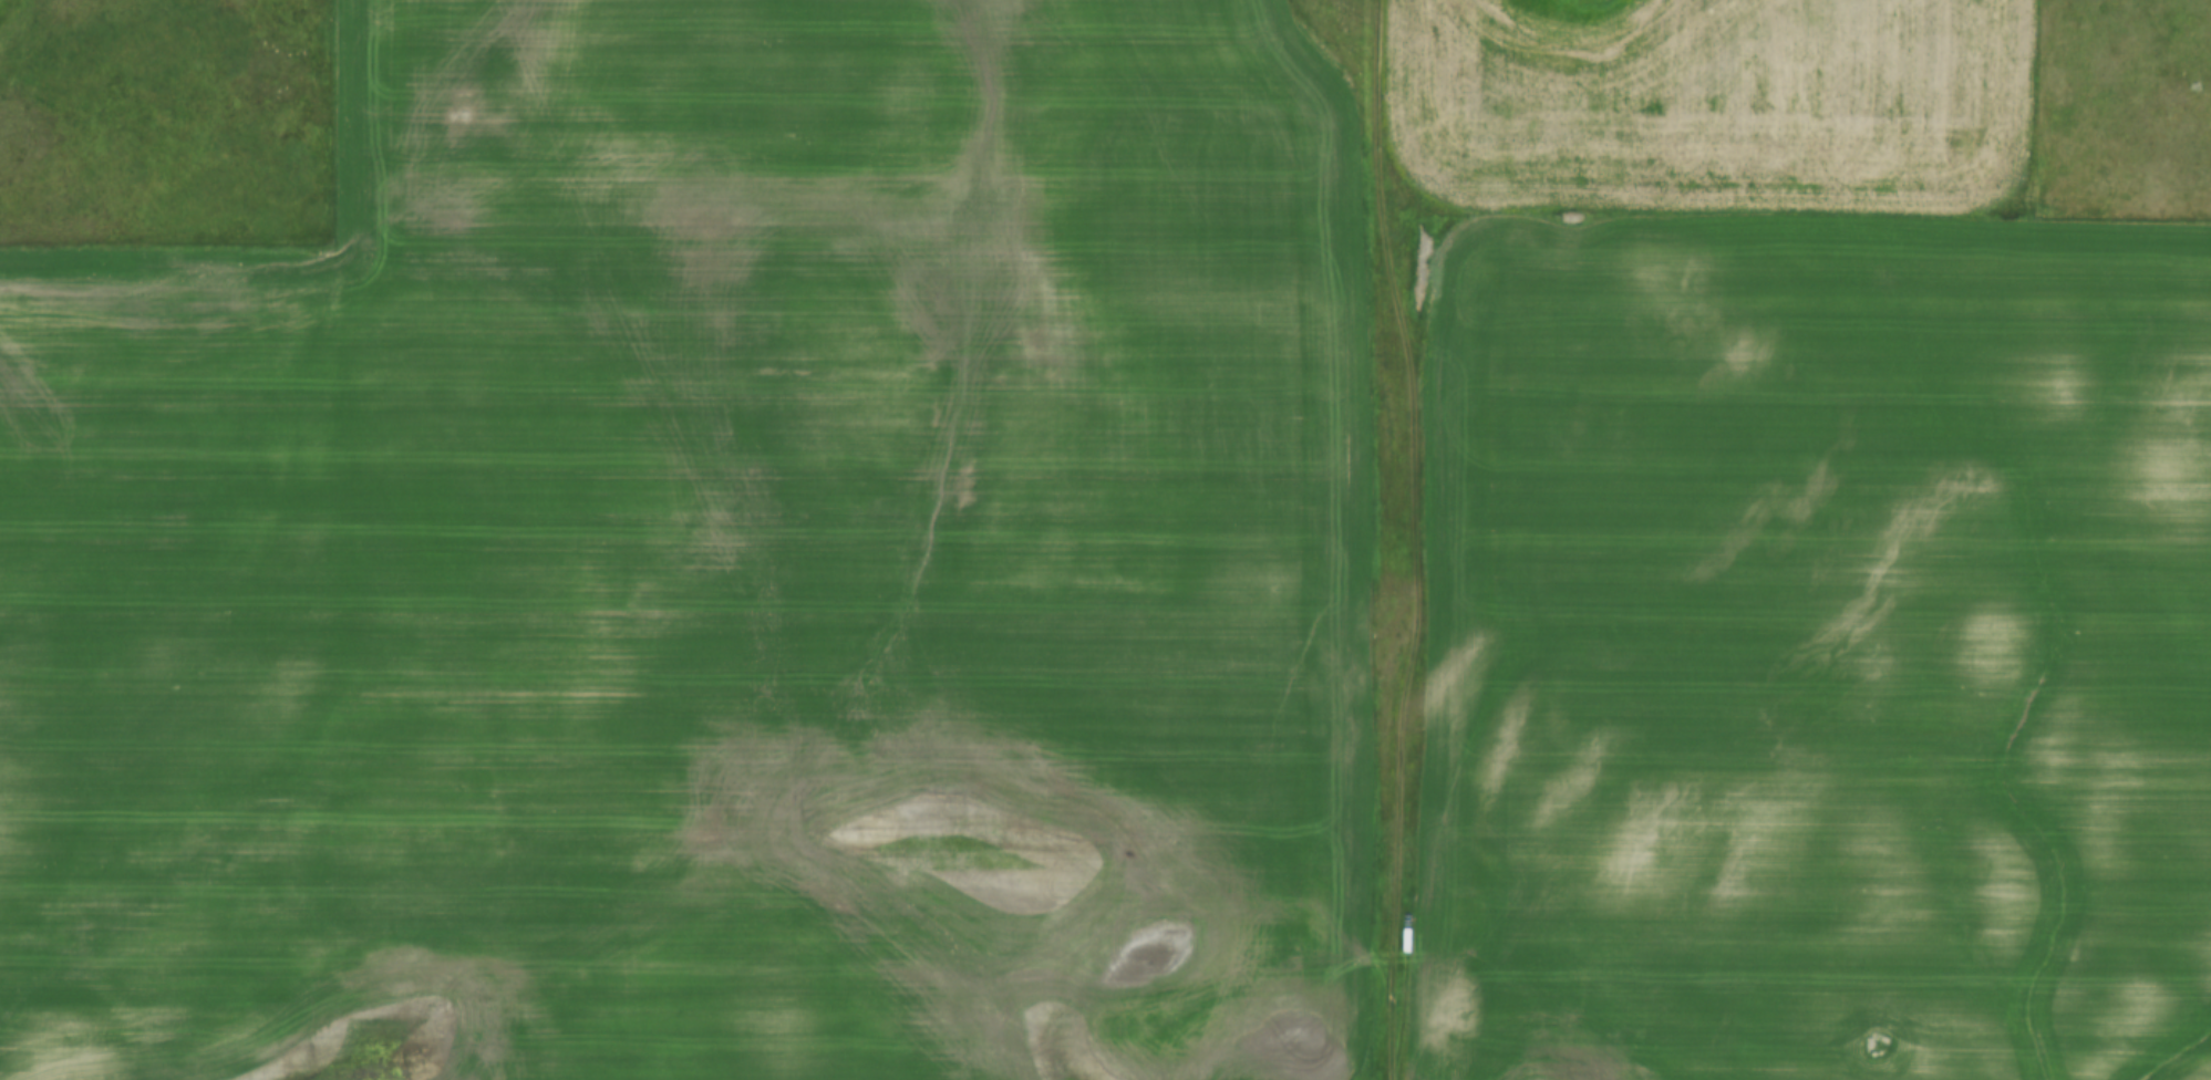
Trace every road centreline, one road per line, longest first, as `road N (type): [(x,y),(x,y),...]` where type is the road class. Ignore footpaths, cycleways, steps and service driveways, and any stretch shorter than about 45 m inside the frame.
road 1 (track): [(1406,1079),(1409,845),(1383,0)]

